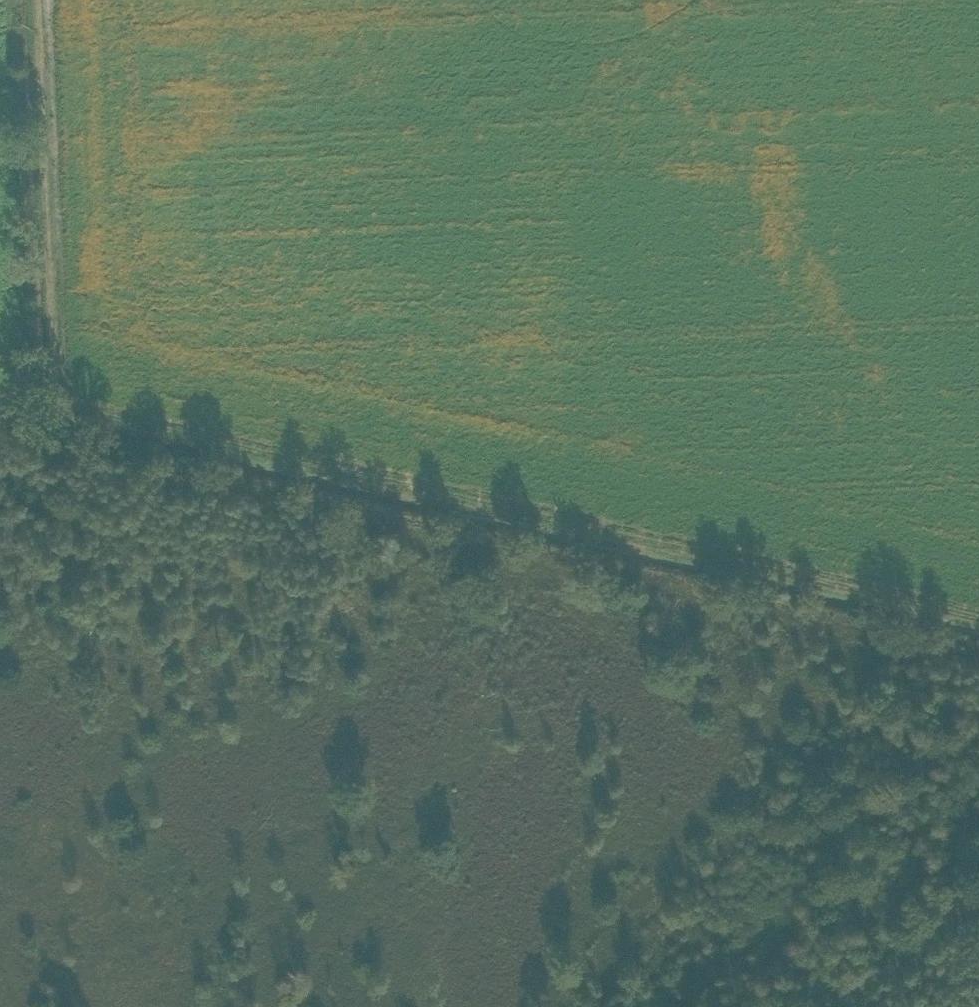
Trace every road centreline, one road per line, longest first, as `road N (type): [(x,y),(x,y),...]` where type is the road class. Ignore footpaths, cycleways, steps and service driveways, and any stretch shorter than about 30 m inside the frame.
road 1 (track): [(978,928),(858,1006)]

